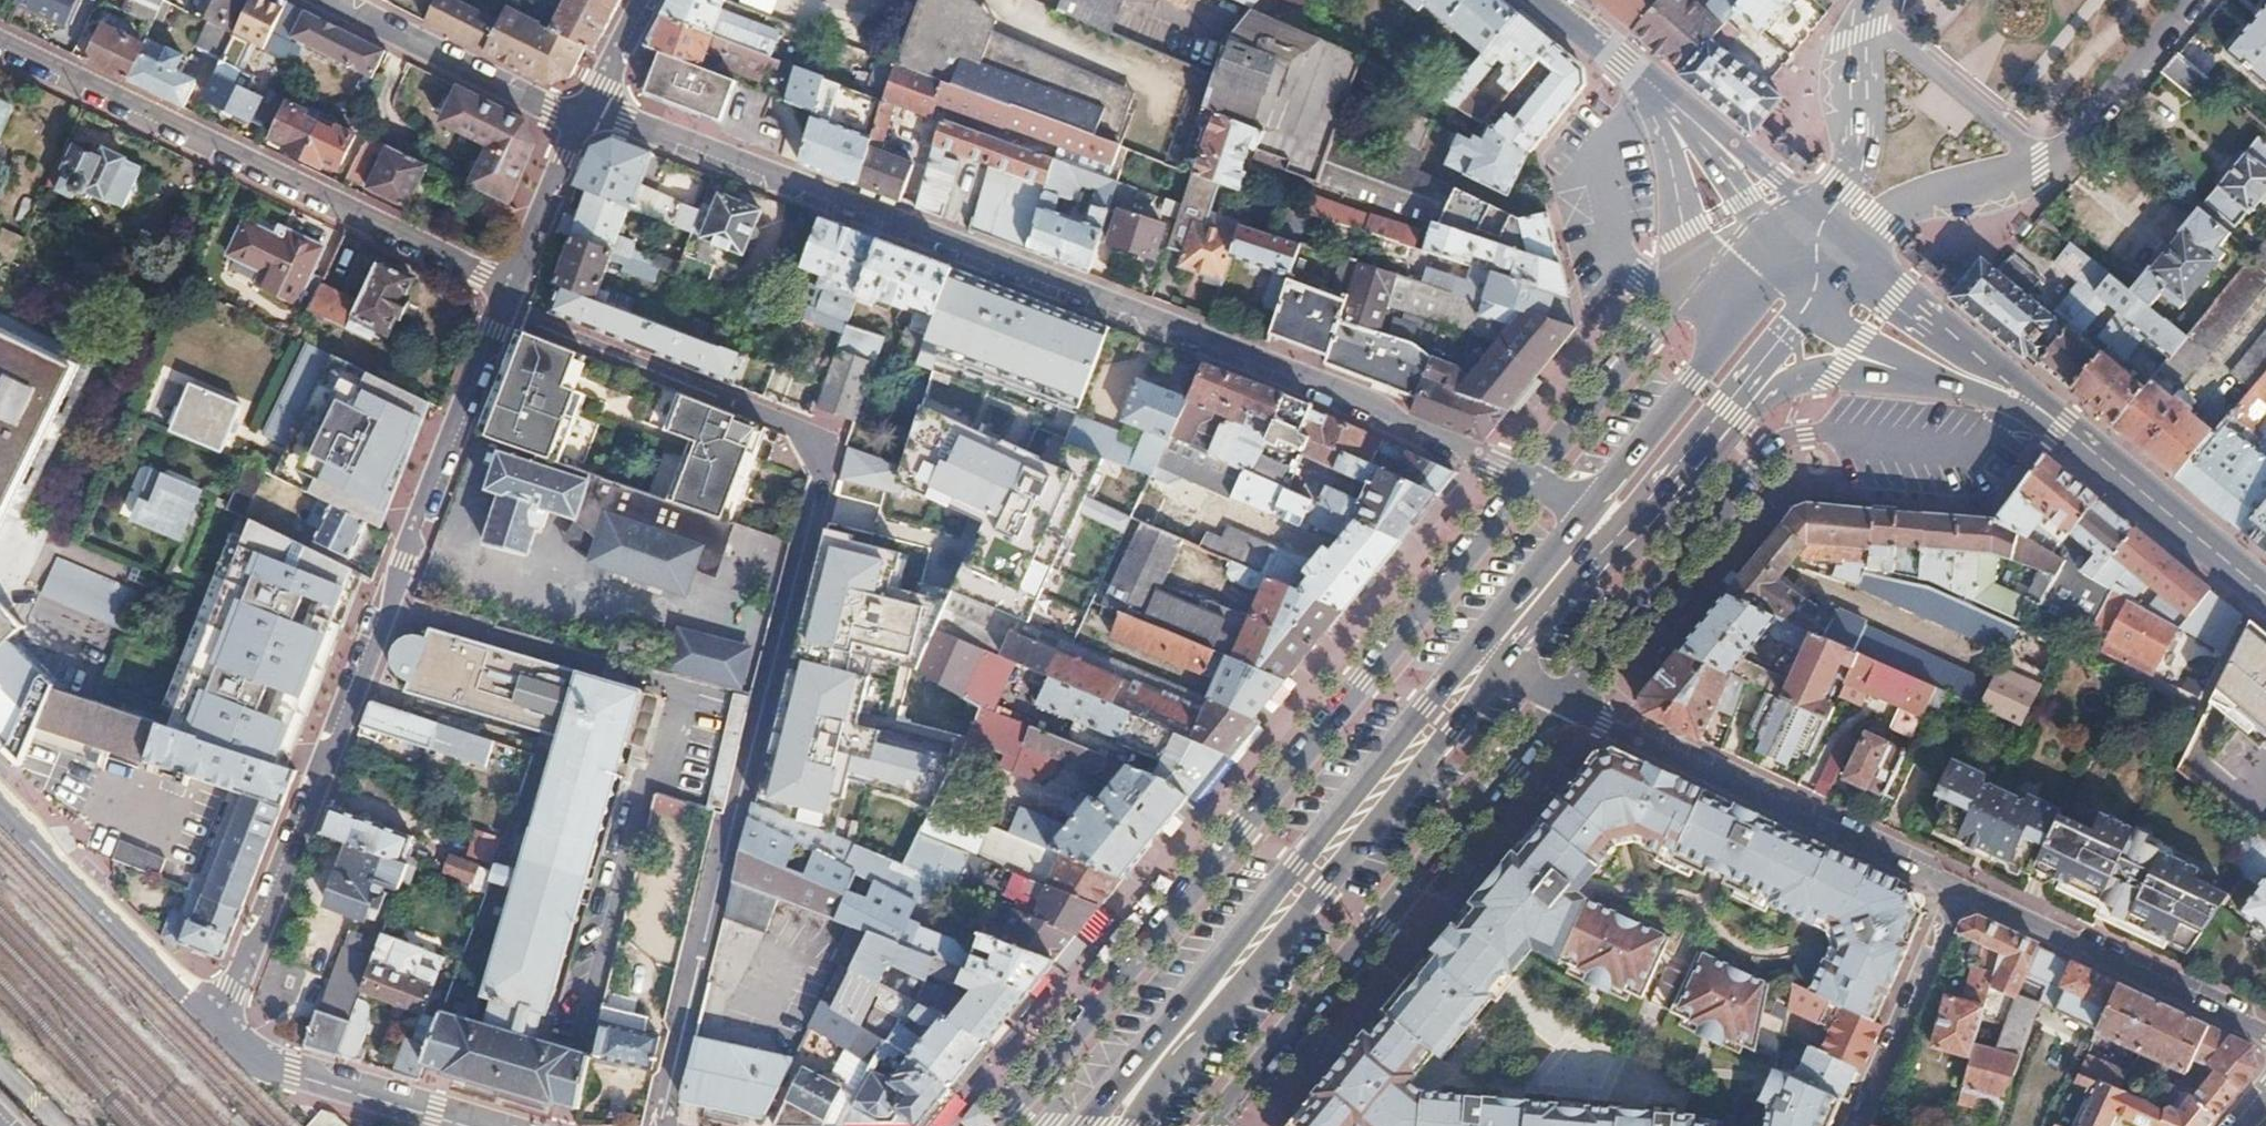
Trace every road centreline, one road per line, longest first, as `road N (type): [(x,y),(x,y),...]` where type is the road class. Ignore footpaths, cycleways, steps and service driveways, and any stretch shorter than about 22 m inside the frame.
road 1 (residential): [(1529,481),(588,103)]
road 2 (residential): [(1529,481),(1001,1125)]
road 3 (residential): [(215,1013),(265,929),(512,289)]
road 4 (primary): [(1479,646),(1083,1125)]
road 5 (primary): [(1131,1125),(1504,666)]
road 6 (residential): [(0,45),(512,289)]
road 7 (residential): [(1215,1125),(1561,703)]
road 8 (residential): [(1561,703),(1962,888)]
road 9 (residential): [(1561,703),(1746,468),(1770,444),(1804,438)]
road 10 (residential): [(1962,888),(2265,1035)]
road 11 (residential): [(0,792),(215,1013)]
road 12 (primary): [(2082,443),(1855,243)]
road 13 (primary): [(1677,464),(1800,375),(1836,370),(1933,379)]
road 14 (residential): [(579,123),(332,0)]
road 15 (residential): [(215,1013),(293,1071),(463,1125)]
road 16 (primary): [(1504,666),(1677,464)]
road 17 (residential): [(1853,1125),(1962,888)]
road 18 (residential): [(1702,289),(1659,318),(1529,481)]
road 19 (primary): [(2265,595),(2082,443)]
road 20 (residential): [(1864,9),(2040,164)]
road 21 (tertiary): [(1633,70),(1665,140),(1702,289)]
road 22 (residential): [(2040,164),(2072,148),(2194,0)]
road 23 (residential): [(1864,9),(1855,167),(1824,217)]
road 24 (tertiary): [(1677,464),(1810,298)]
road 25 (residential): [(1855,243),(1875,219),(2040,164)]
road 26 (primary): [(1726,341),(1601,498)]
road 27 (primary): [(1601,498),(1479,646)]
road 28 (residential): [(512,289),(579,123)]
road 29 (primary): [(1933,379),(2016,407),(2082,443)]
road 30 (tertiary): [(1707,133),(1786,265)]
road 31 (tertiary): [(1810,298),(1860,338),(1933,379)]
road 32 (tertiary): [(1824,217),(1707,133)]

